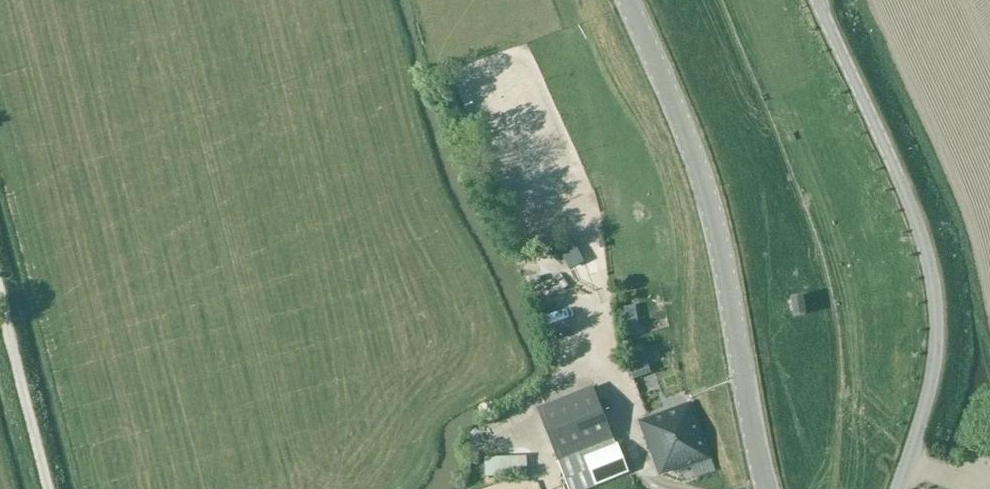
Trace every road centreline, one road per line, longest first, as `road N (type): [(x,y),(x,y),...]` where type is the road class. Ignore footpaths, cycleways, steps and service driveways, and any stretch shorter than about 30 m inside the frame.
road 1 (unclassified): [(899,488),(934,373),(930,258),(819,0)]
road 2 (tertiary): [(767,488),(701,178),(627,0)]

